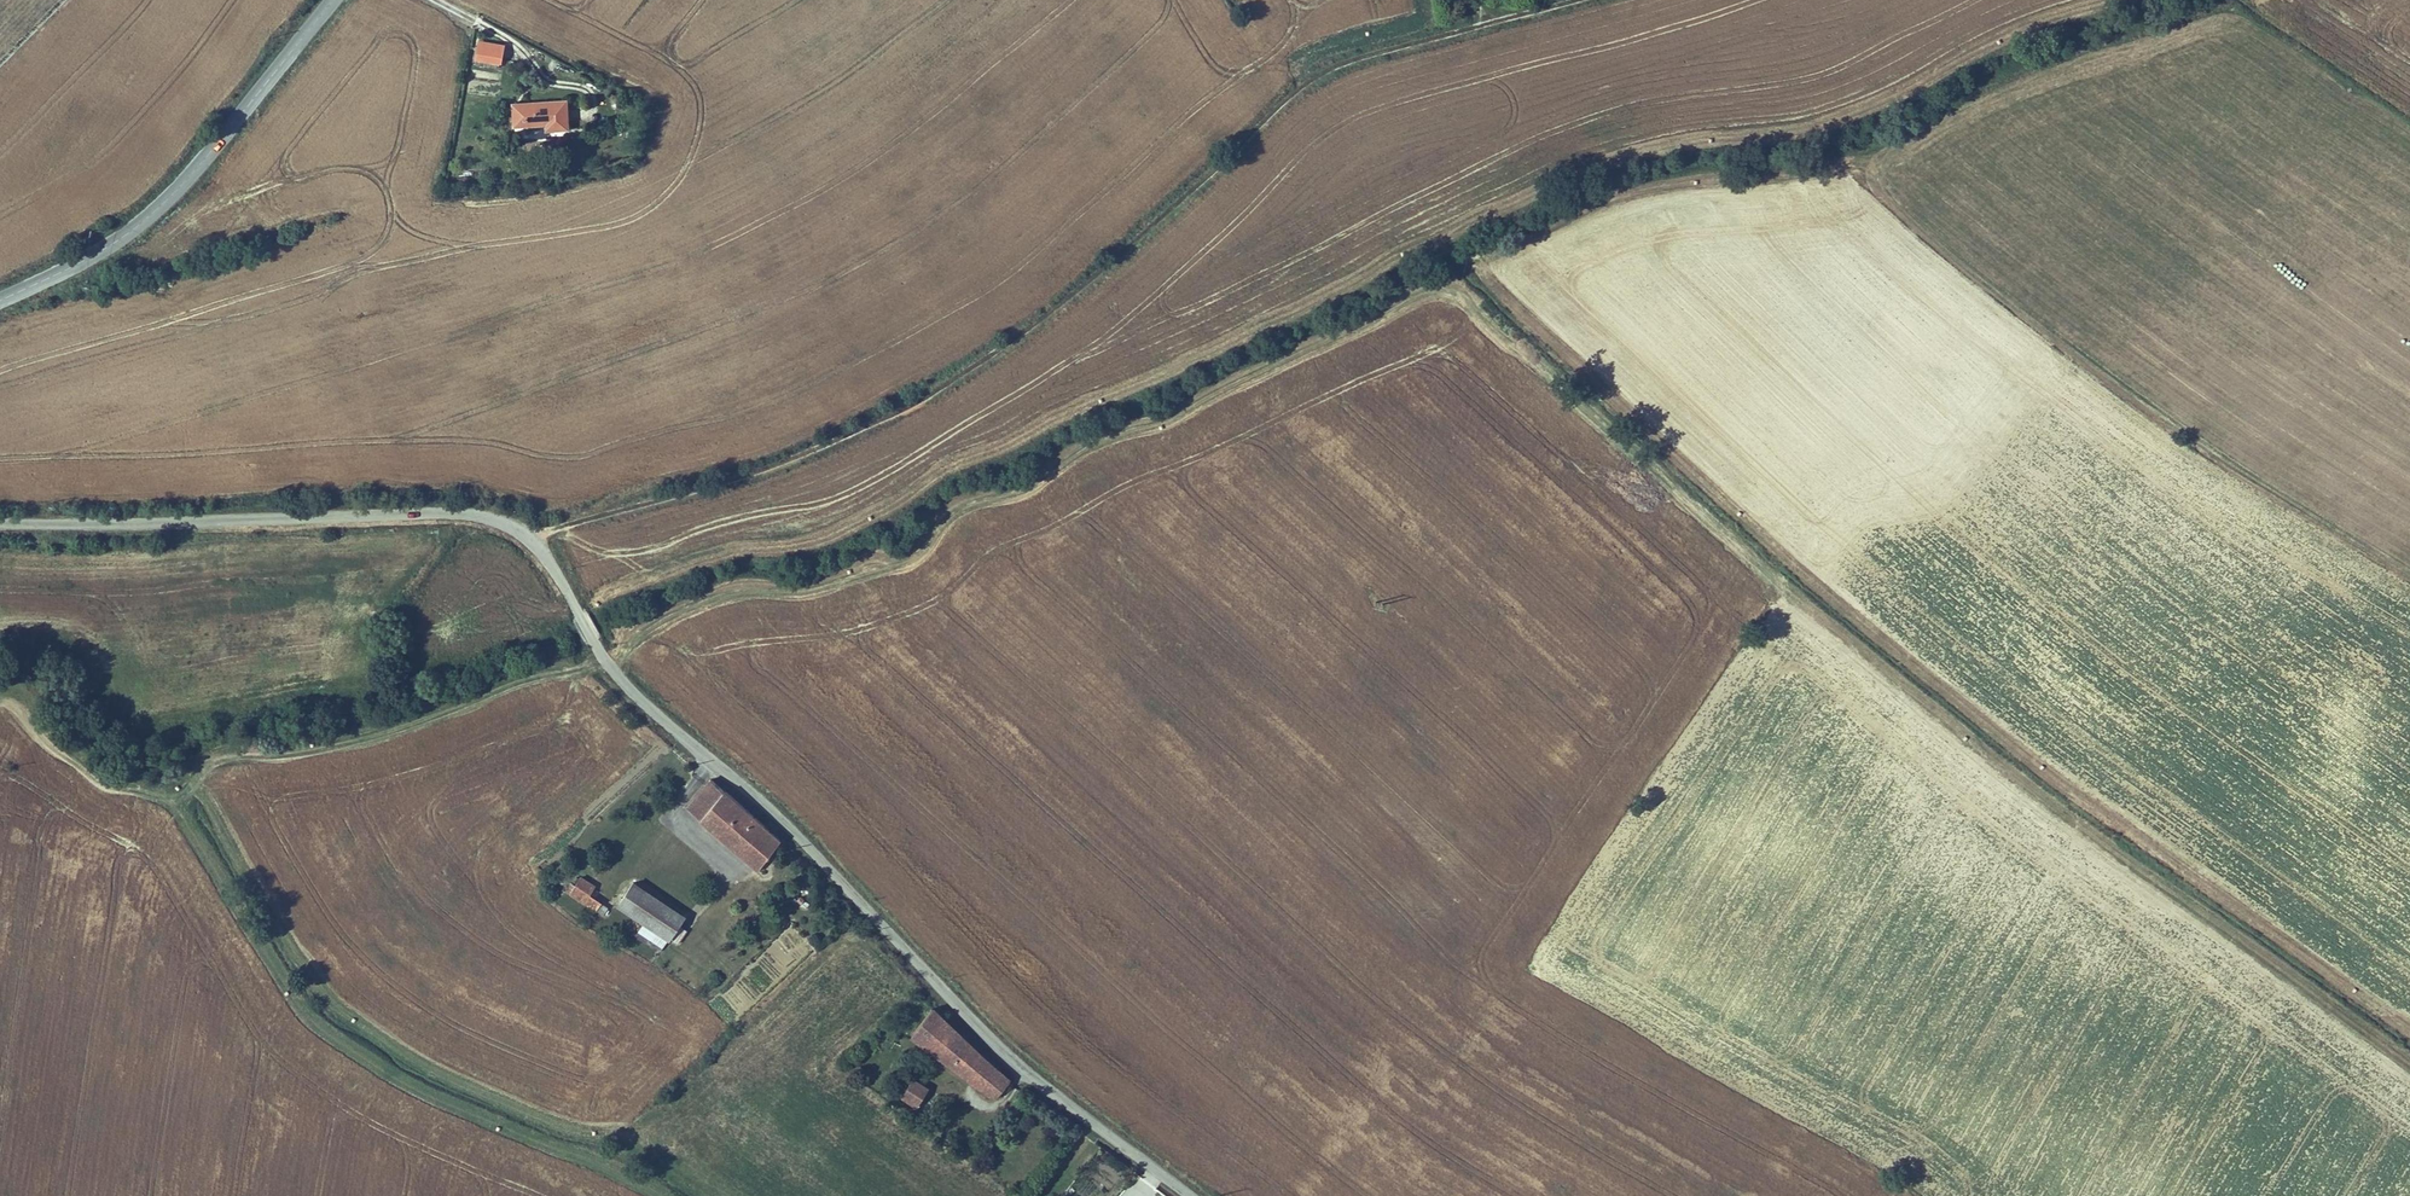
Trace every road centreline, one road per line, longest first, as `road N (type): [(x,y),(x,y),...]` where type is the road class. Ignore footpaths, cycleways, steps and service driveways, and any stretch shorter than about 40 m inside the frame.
road 1 (tertiary): [(0,522),(464,516),(499,523),(551,565),(616,675),(840,881),(1022,1067),(1194,1195)]
road 2 (track): [(527,541),(570,515),(769,461),(1023,316),(1227,149),(1293,82),(1548,0)]
road 3 (secondary): [(0,294),(108,241),(182,181),(328,0)]
road 4 (unclassified): [(464,0),(576,57)]

